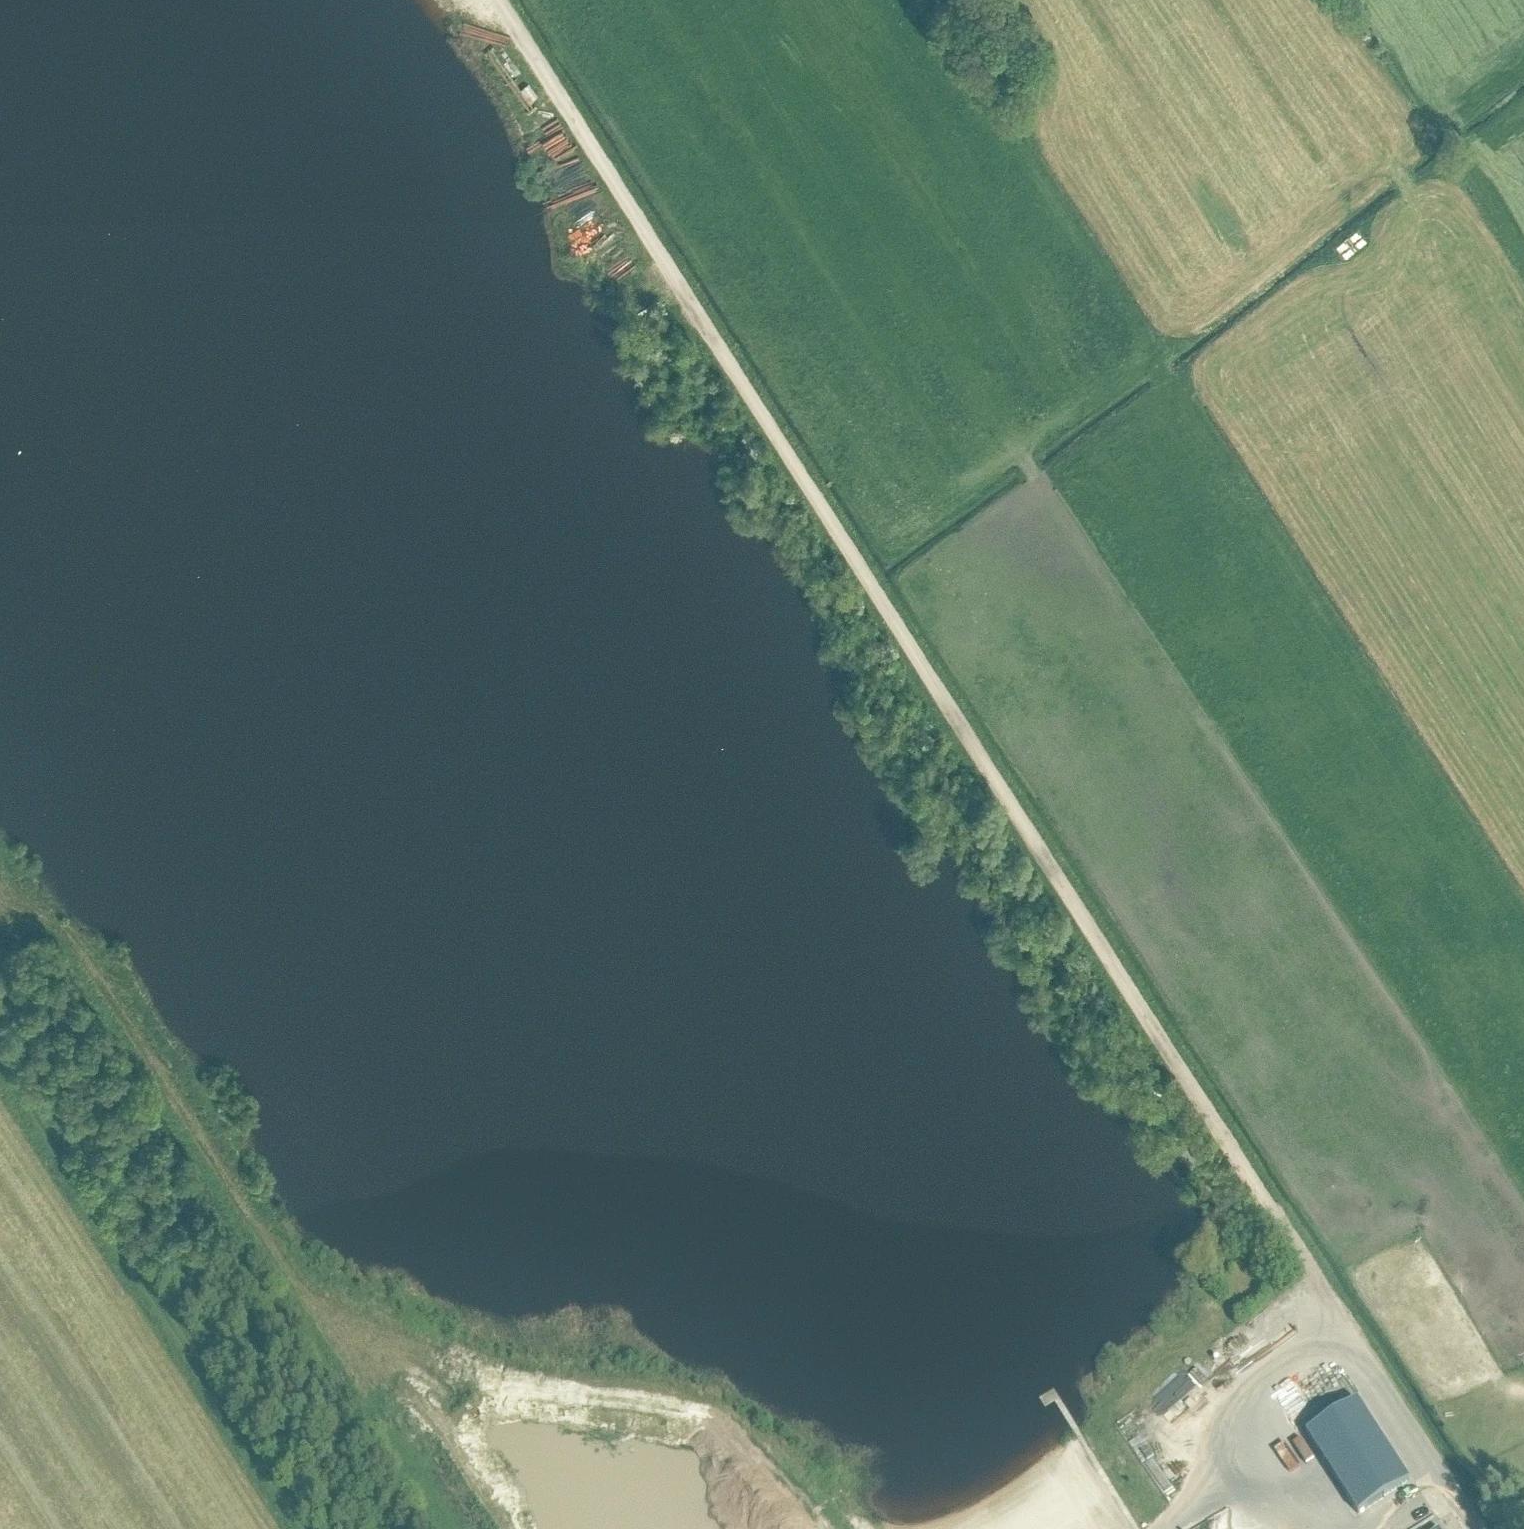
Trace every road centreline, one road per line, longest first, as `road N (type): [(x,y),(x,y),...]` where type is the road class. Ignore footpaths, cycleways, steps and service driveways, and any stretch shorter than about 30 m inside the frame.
road 1 (track): [(1346,1333),(499,0)]
road 2 (track): [(0,1060),(299,1528)]

